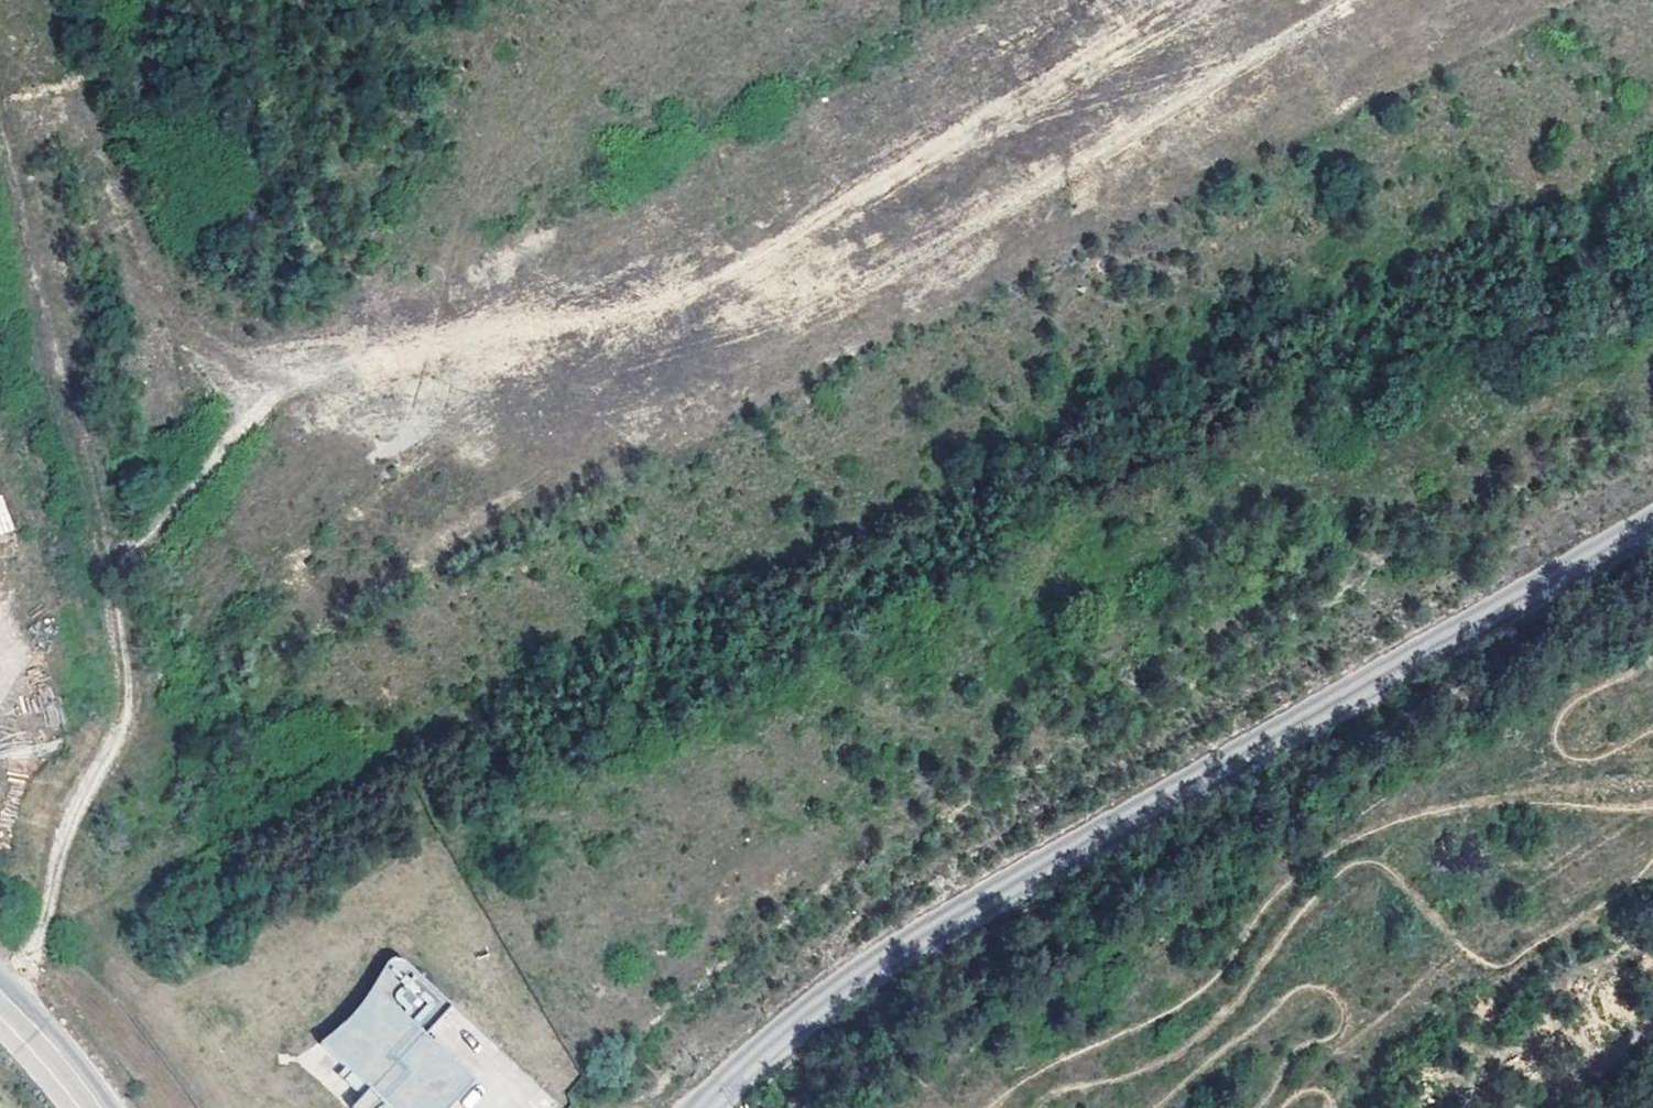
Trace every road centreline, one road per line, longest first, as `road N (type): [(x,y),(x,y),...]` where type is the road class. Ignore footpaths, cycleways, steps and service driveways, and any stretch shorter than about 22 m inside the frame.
road 1 (unclassified): [(703,1107),(848,991),(1652,528)]
road 2 (unclassified): [(92,1107),(0,1004)]

